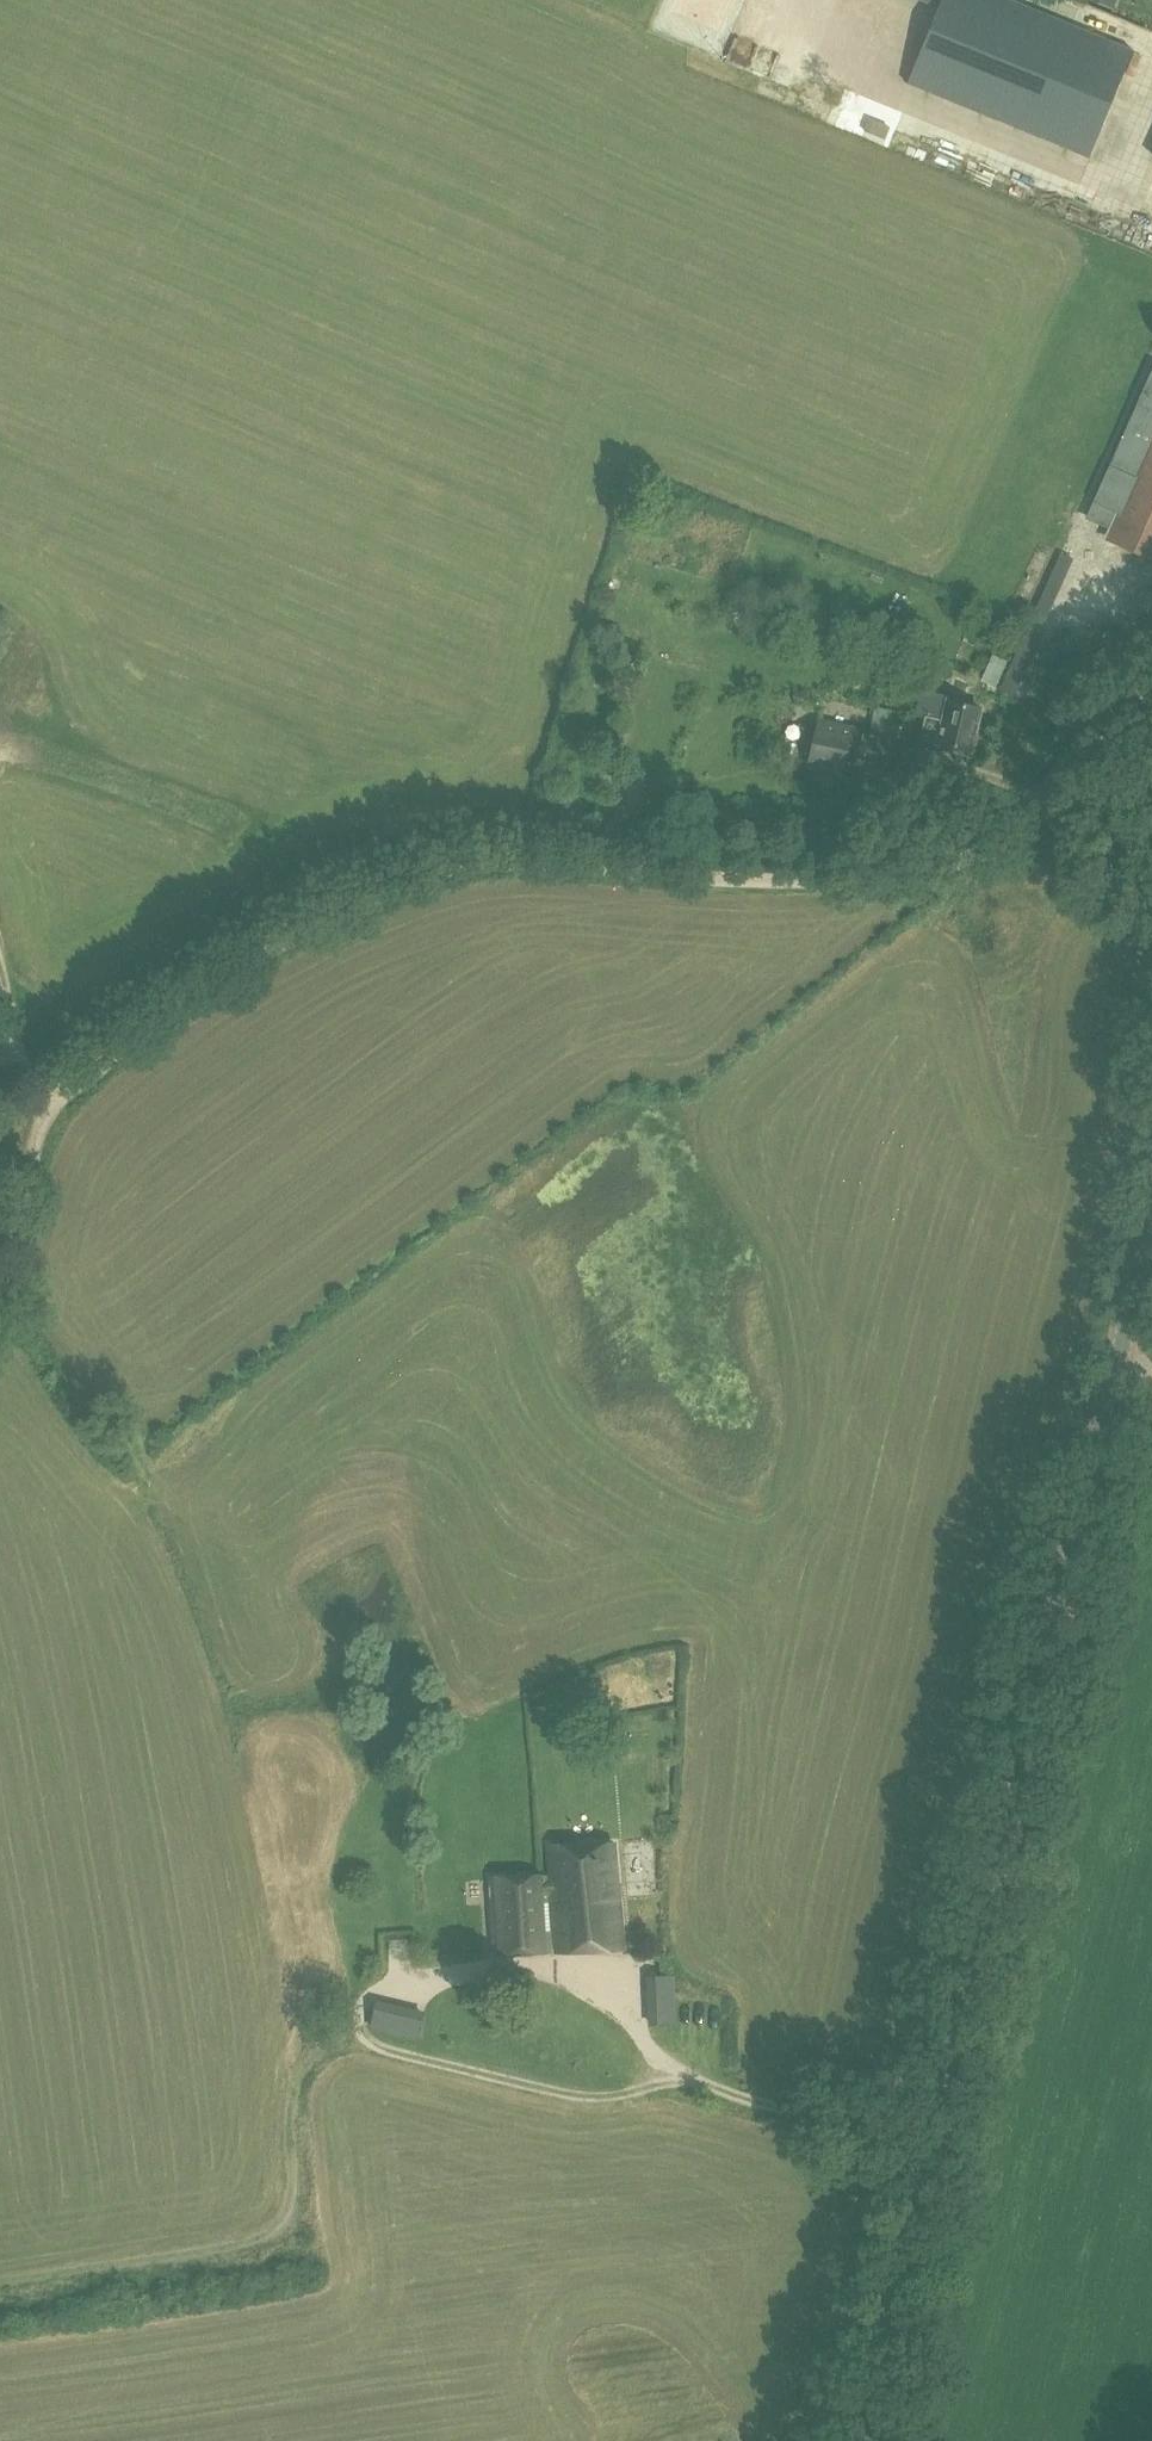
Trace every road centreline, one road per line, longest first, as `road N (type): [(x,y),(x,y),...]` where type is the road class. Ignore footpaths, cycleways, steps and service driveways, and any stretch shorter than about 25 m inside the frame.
road 1 (track): [(1151,690),(1020,826),(979,851),(904,866),(737,879),(441,870),(335,906),(226,959),(59,1087),(24,1138),(10,1256),(0,1266)]
road 2 (secondary): [(857,2440),(1151,1201)]

